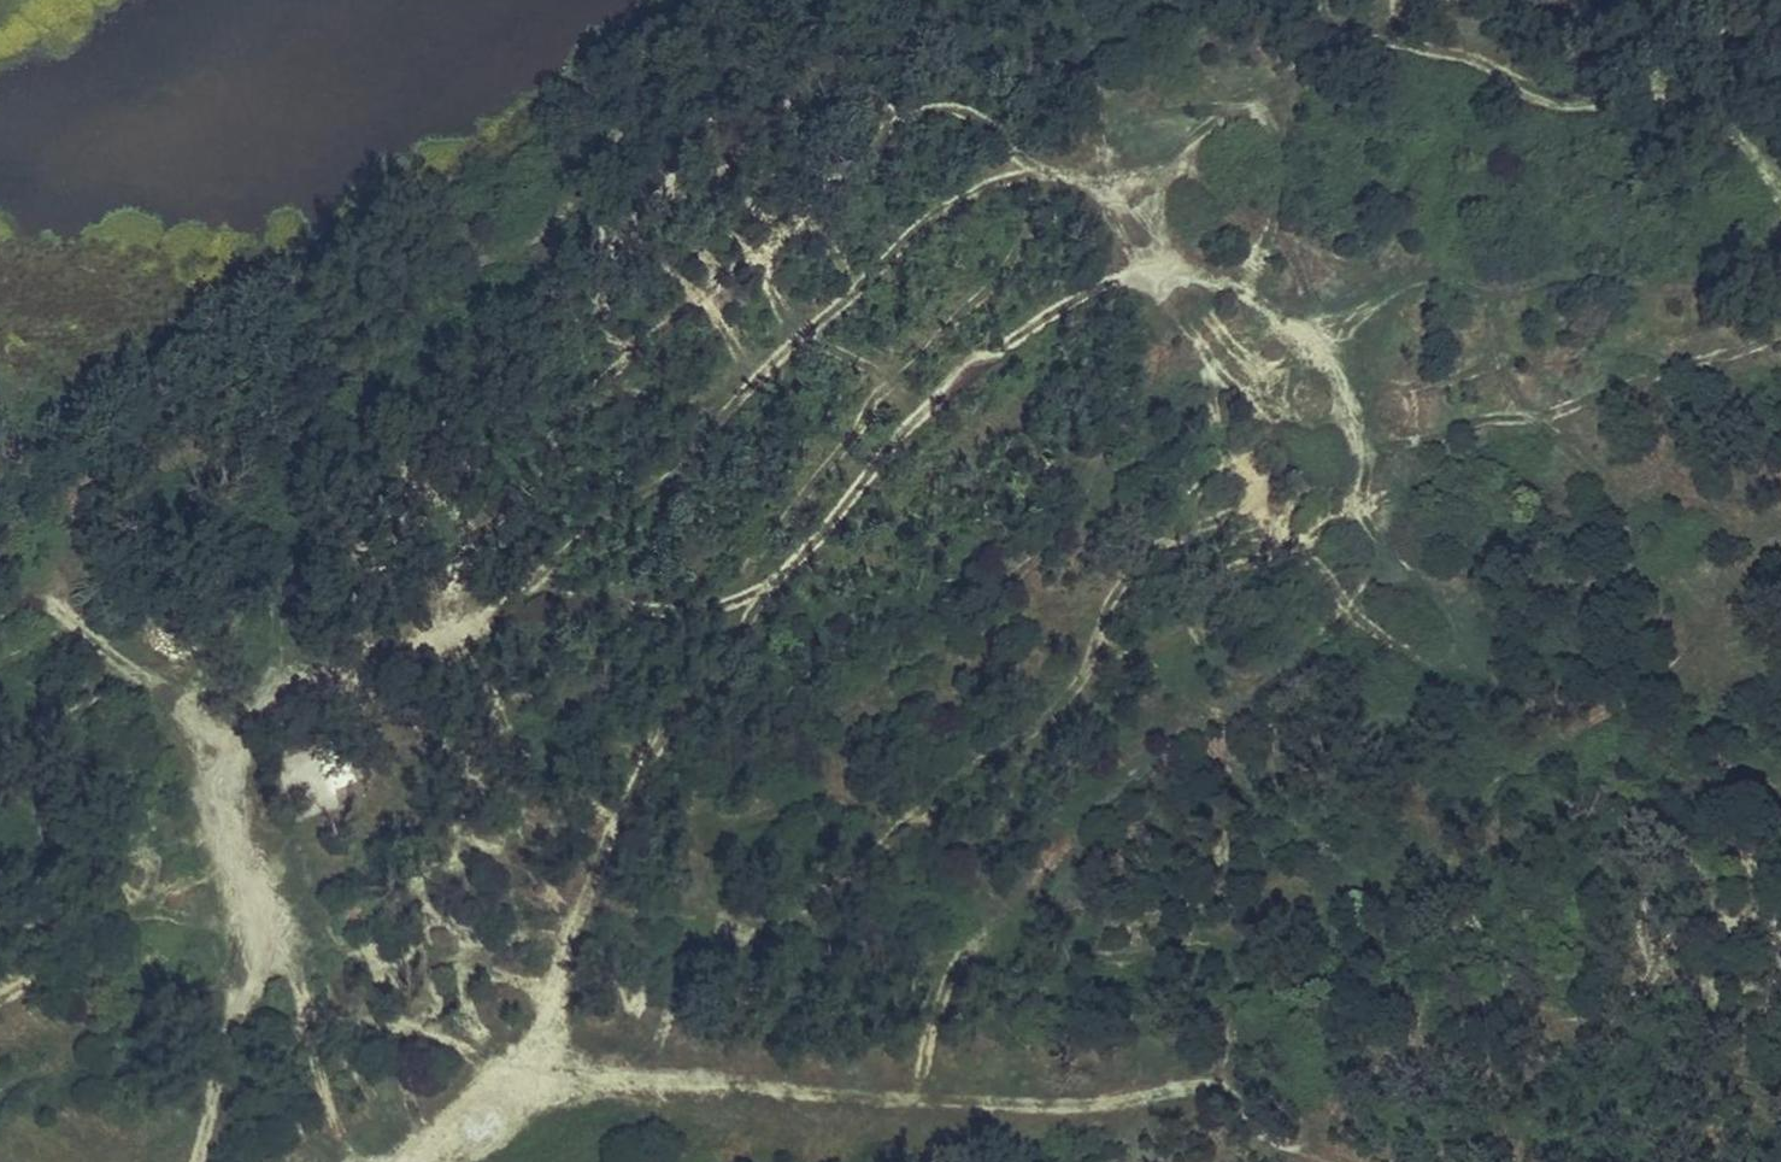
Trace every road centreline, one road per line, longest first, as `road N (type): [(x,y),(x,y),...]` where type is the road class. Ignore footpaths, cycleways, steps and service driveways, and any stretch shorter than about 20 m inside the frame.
road 1 (track): [(517,1087),(631,795),(781,580),(910,419),(1030,326),(1103,286),(1161,273),(1242,313),(1348,411),(1201,515),(1106,603),(983,873),(984,937),(900,1088)]
road 2 (track): [(1780,188),(1731,122),(1682,95),(1569,94),(1473,59),(1354,39),(1325,39),(1266,104),(1134,211),(1102,162),(1047,157),(982,118),(891,126),(559,424),(424,626)]
road 3 (track): [(446,1161),(517,1087),(723,1081),(1121,1103),(1220,1080),(1236,1050),(1247,940),(1274,916),(1354,880),(1488,785),(1638,700),(1712,604),(1780,544)]
road 4 (track): [(642,349),(570,314),(530,270),(451,276),(356,305),(285,368),(265,421),(75,519),(48,572),(62,621),(115,653),(206,773),(234,862),(231,992),(207,1161)]
road 5 (track): [(1056,712),(973,756),(871,856),(765,922),(733,915),(632,959),(555,981),(484,955),(311,984),(232,944),(0,916)]
road 6 (track): [(769,596),(521,595),(383,640),(268,658),(115,653),(0,764)]
road 7 (track): [(984,937),(1109,800),(1320,633),(1351,619),(1399,672),(1415,837)]
road 8 (track): [(1047,157),(938,212),(672,478),(521,595)]
road 9 (track): [(1348,411),(1355,393),(1428,434),(1503,401),(1503,342),(1458,287),(1422,288),(1337,313)]
road 10 (track): [(1780,339),(1725,359),(1609,345),(1503,356),(1355,393)]
road 11 (track): [(616,832),(539,822),(315,933),(232,944)]
road 12 (track): [(1247,940),(1200,932),(1148,769),(1073,675)]
road 13 (track): [(1201,515),(1168,389),(1161,273),(1134,211)]
road 14 (track): [(1337,313),(1348,411),(1351,619)]
road 15 (track): [(1503,401),(1554,420),(1614,484),(1651,566),(1712,604)]
road 16 (track): [(0,1087),(71,1051),(231,992)]
road 17 (track): [(0,982),(71,1051),(127,1161)]
road 18 (track): [(1242,313),(1276,229),(1281,151),(1266,104)]
road 19 (track): [(1089,0),(1102,162)]
road 20 (track): [(899,0),(867,32),(891,126)]

